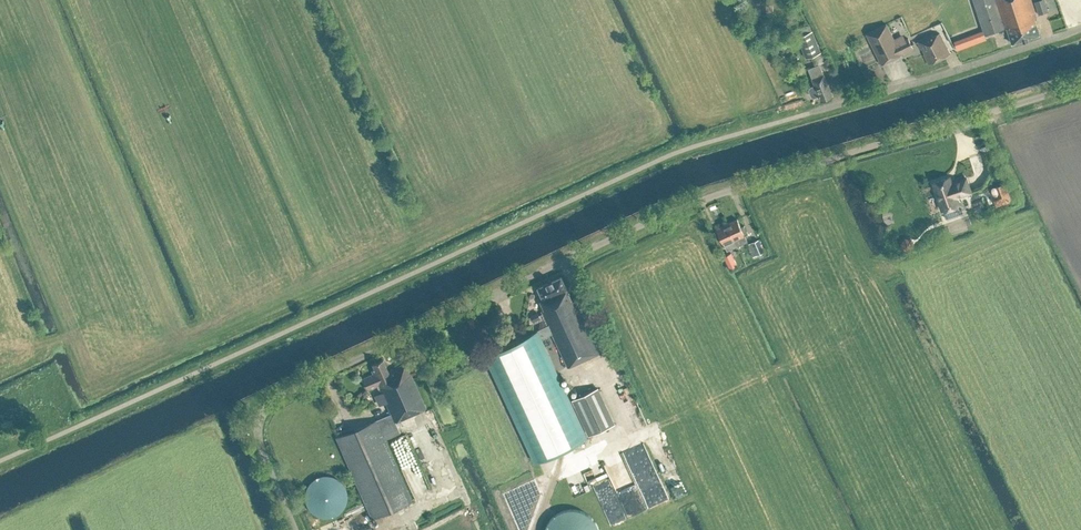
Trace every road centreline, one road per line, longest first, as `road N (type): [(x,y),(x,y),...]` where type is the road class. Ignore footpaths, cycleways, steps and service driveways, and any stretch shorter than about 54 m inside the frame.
road 1 (residential): [(295,529),(258,441),(271,399),(705,196),(1080,82)]
road 2 (unclassified): [(824,105),(1080,27)]

